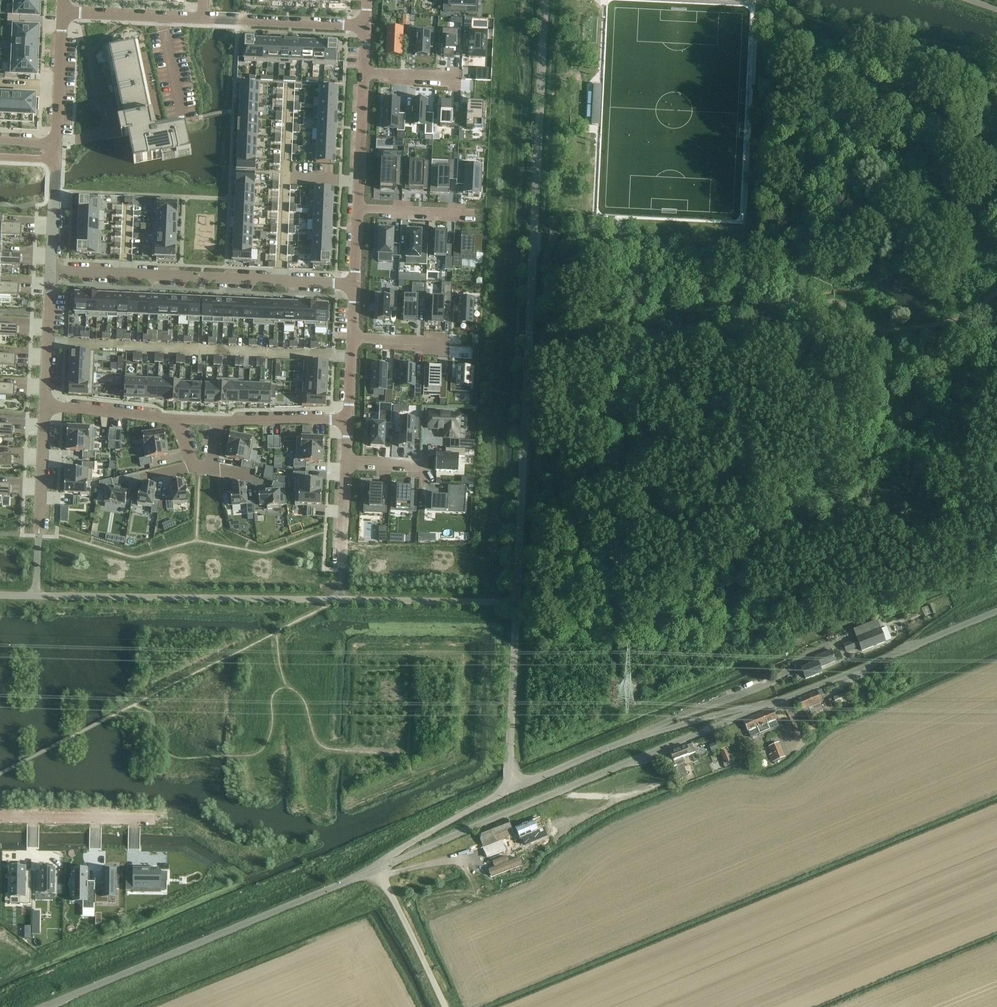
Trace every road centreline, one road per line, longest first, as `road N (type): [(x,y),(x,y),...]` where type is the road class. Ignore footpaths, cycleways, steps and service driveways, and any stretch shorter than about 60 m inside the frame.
road 1 (unclassified): [(377,871),(786,697)]
road 2 (unclassified): [(516,788),(510,762),(528,353)]
road 3 (unclassified): [(45,1006),(377,871)]
road 4 (unclassified): [(545,0),(528,353)]
road 5 (residential): [(51,271),(354,284)]
road 6 (unclassified): [(516,788),(650,732),(786,697)]
road 7 (unclassified): [(786,697),(996,612)]
road 8 (residential): [(366,25),(203,18)]
road 9 (unclassified): [(377,871),(396,852),(516,788)]
road 10 (residential): [(155,820),(0,818)]
road 11 (unclassified): [(444,1006),(377,871)]
road 12 (residential): [(203,18),(63,12)]
road 13 (residential): [(51,271),(45,407)]
road 14 (residential): [(63,12),(58,145)]
road 15 (residential): [(357,207),(363,75)]
road 16 (residential): [(174,420),(45,407)]
road 17 (residential): [(348,420),(219,421)]
road 18 (residential): [(45,407),(39,534)]

